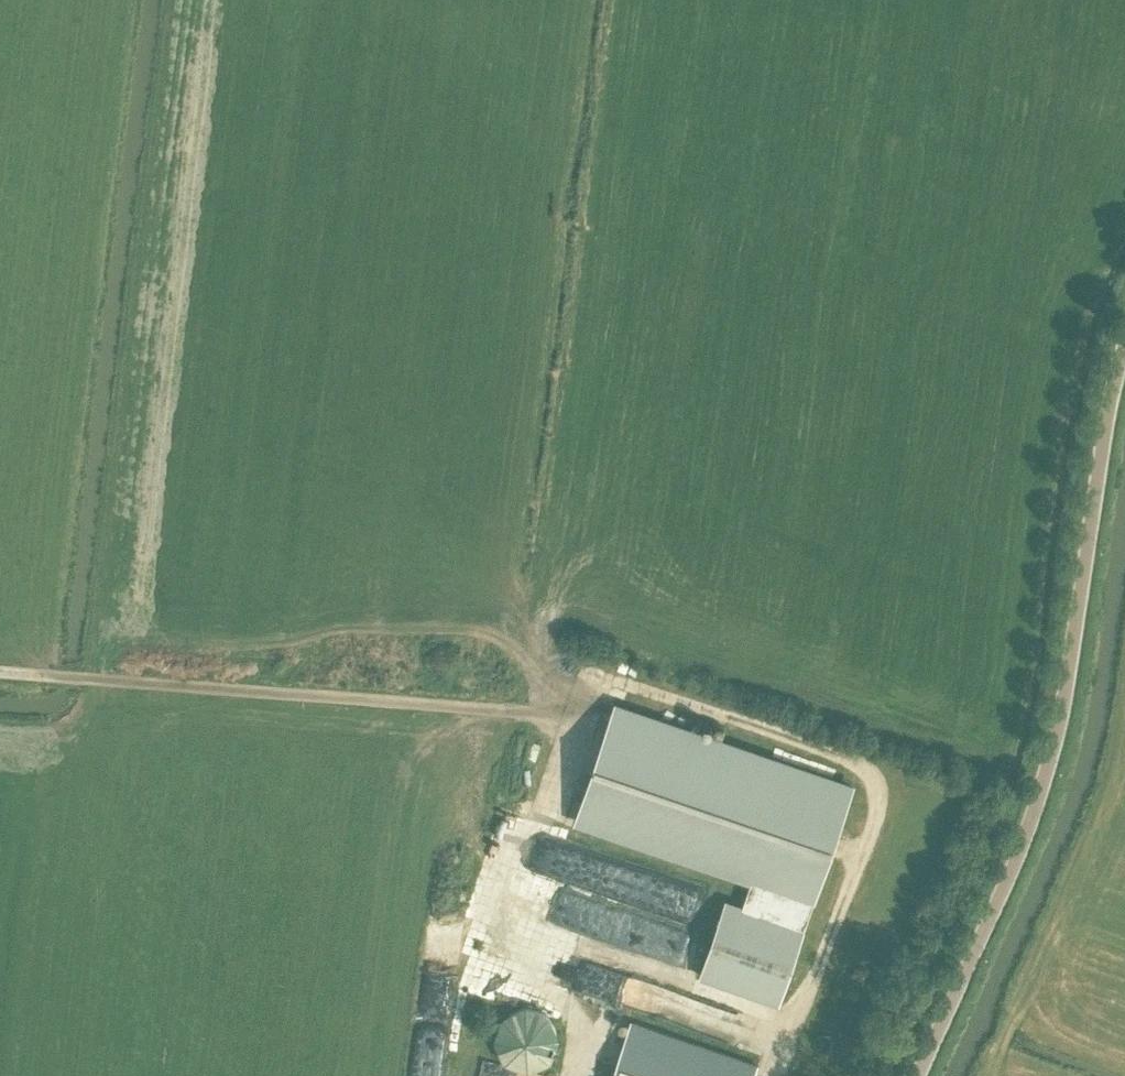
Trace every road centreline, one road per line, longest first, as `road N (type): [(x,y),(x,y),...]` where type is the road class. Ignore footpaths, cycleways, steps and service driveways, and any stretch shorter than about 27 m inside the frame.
road 1 (track): [(777,1075),(877,819),(880,797),(868,768),(615,680),(543,717),(0,674)]
road 2 (unclassified): [(917,1075),(1039,799),(1064,702),(1124,350)]

